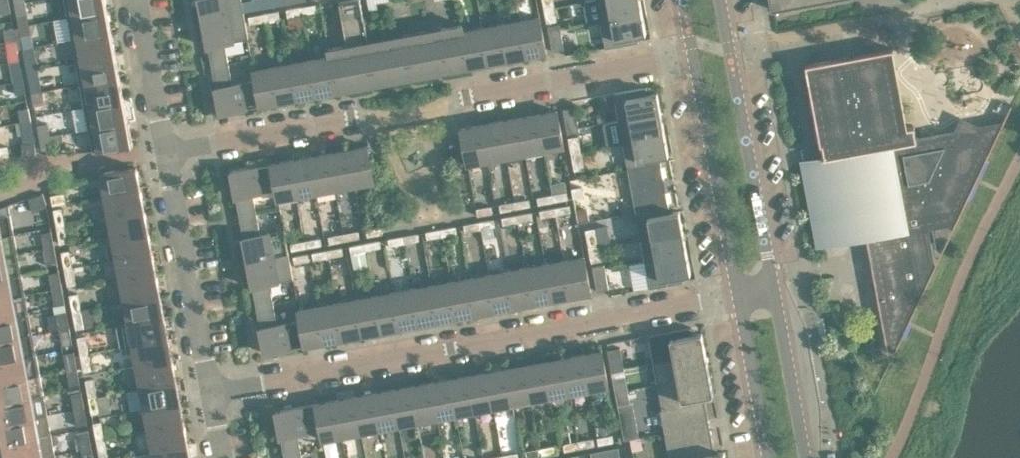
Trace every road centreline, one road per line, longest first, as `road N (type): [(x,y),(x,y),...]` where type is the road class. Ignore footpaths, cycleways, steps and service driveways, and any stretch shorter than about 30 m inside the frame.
road 1 (residential): [(206,387),(736,289)]
road 2 (tertiary): [(778,280),(725,0)]
road 3 (residential): [(415,104),(692,49)]
road 4 (residential): [(163,152),(415,104)]
road 5 (tertiary): [(692,49),(736,289)]
road 6 (residential): [(206,387),(163,152)]
road 7 (tertiary): [(810,457),(778,280)]
road 8 (tertiary): [(736,289),(770,457)]
road 9 (residential): [(163,152),(132,0)]

